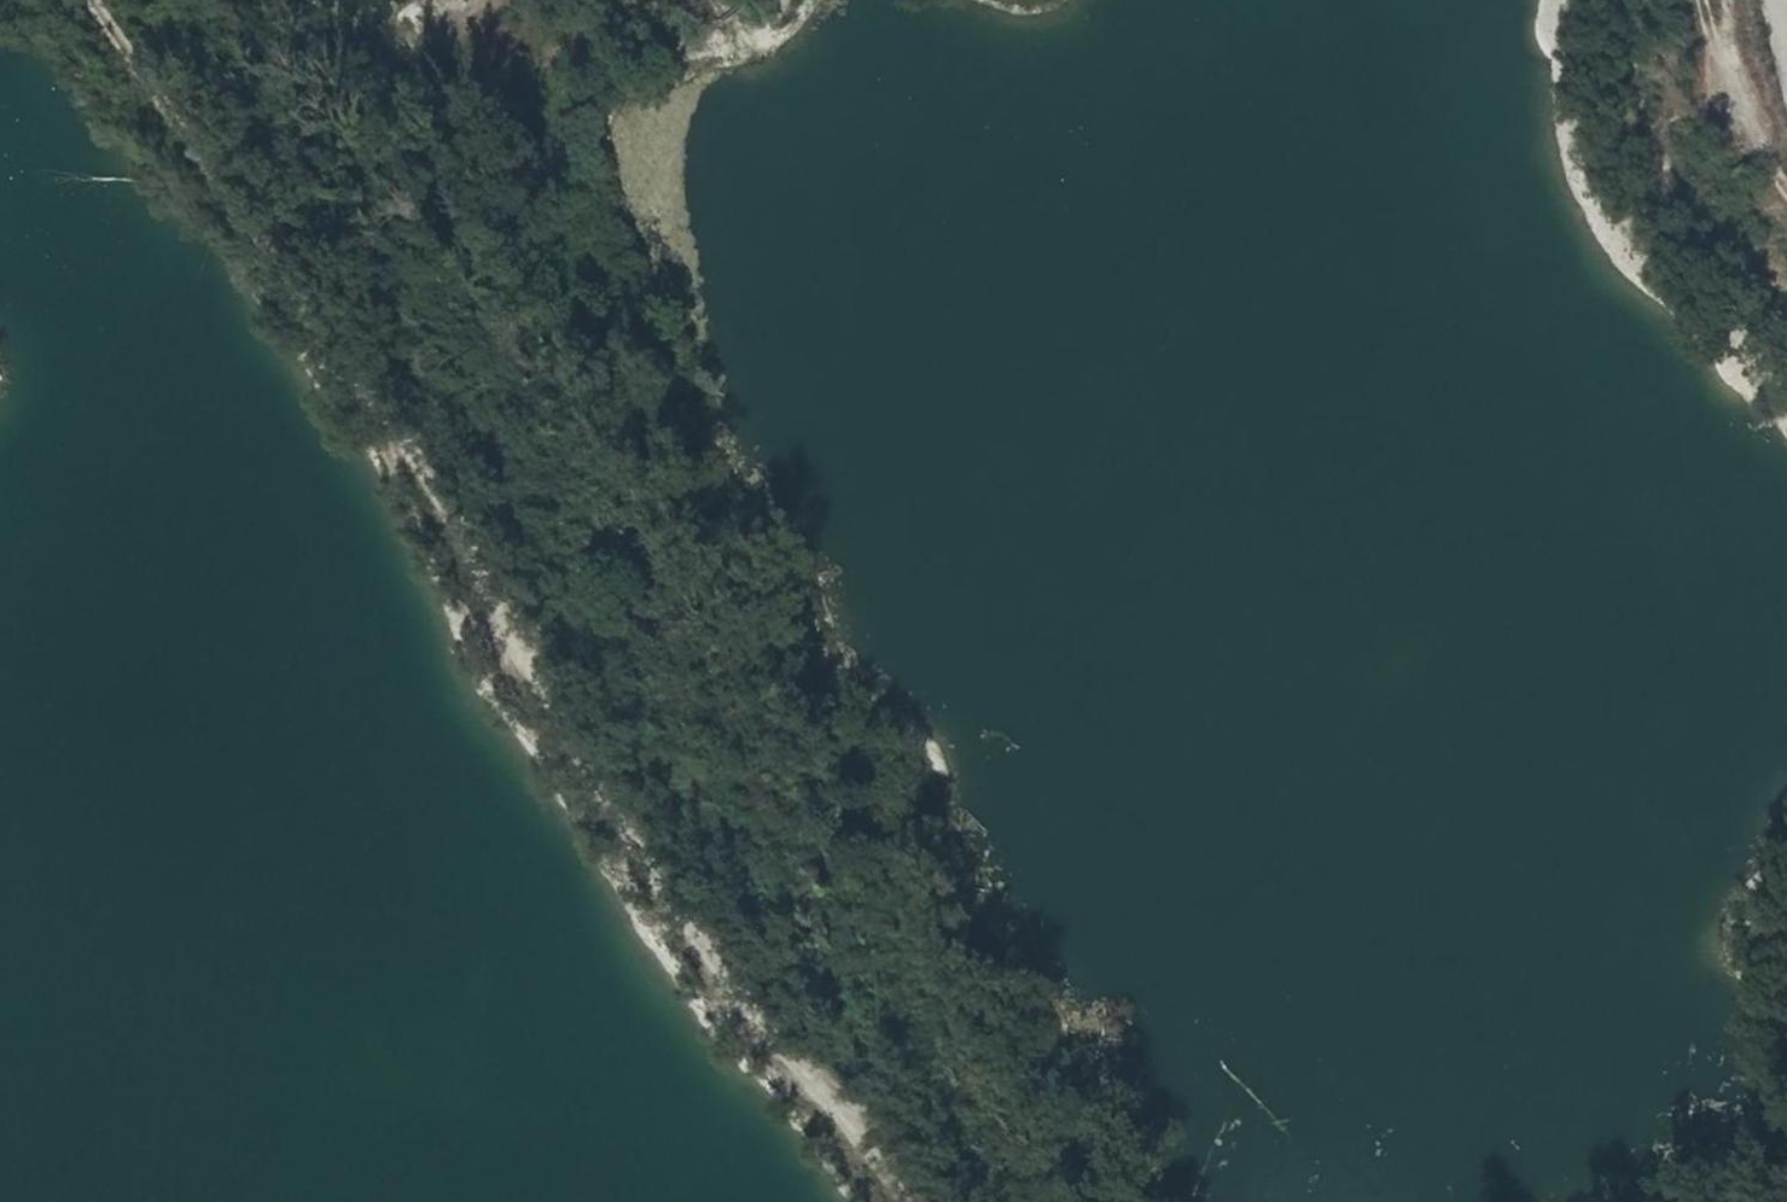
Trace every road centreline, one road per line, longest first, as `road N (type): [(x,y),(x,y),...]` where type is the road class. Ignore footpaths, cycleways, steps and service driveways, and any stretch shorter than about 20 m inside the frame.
road 1 (track): [(905,1201),(736,996),(625,831),(451,504),(92,0)]
road 2 (track): [(1786,197),(1707,0)]

